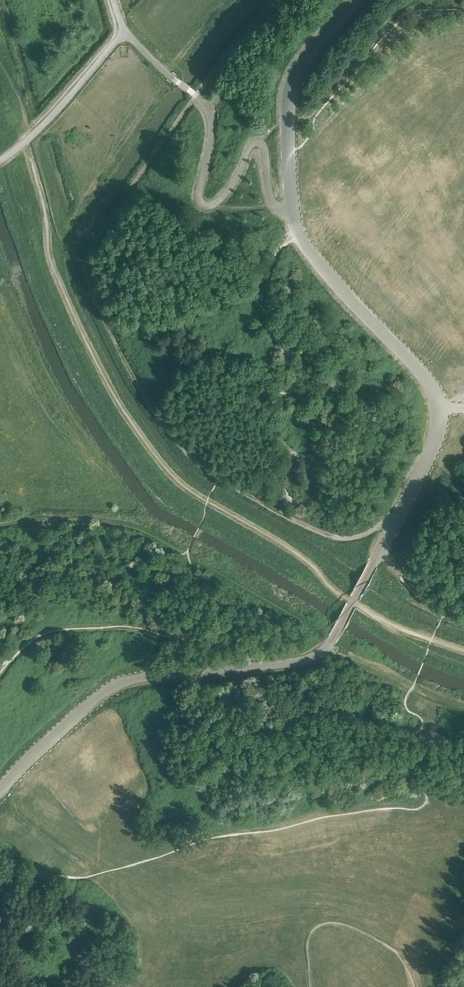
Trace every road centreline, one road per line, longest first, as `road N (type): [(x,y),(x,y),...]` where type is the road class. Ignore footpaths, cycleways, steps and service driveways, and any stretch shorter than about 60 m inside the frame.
road 1 (track): [(394,525),(329,535),(204,467),(131,372),(85,271),(92,244),(268,0)]
road 2 (unclassified): [(0,789),(118,684),(294,662),(327,648),(434,445),(439,407)]
road 3 (unclassified): [(439,407),(421,371),(315,259),(292,212),(291,85),(357,0)]
road 4 (track): [(0,523),(62,513),(147,523),(293,606),(330,644),(424,691)]

